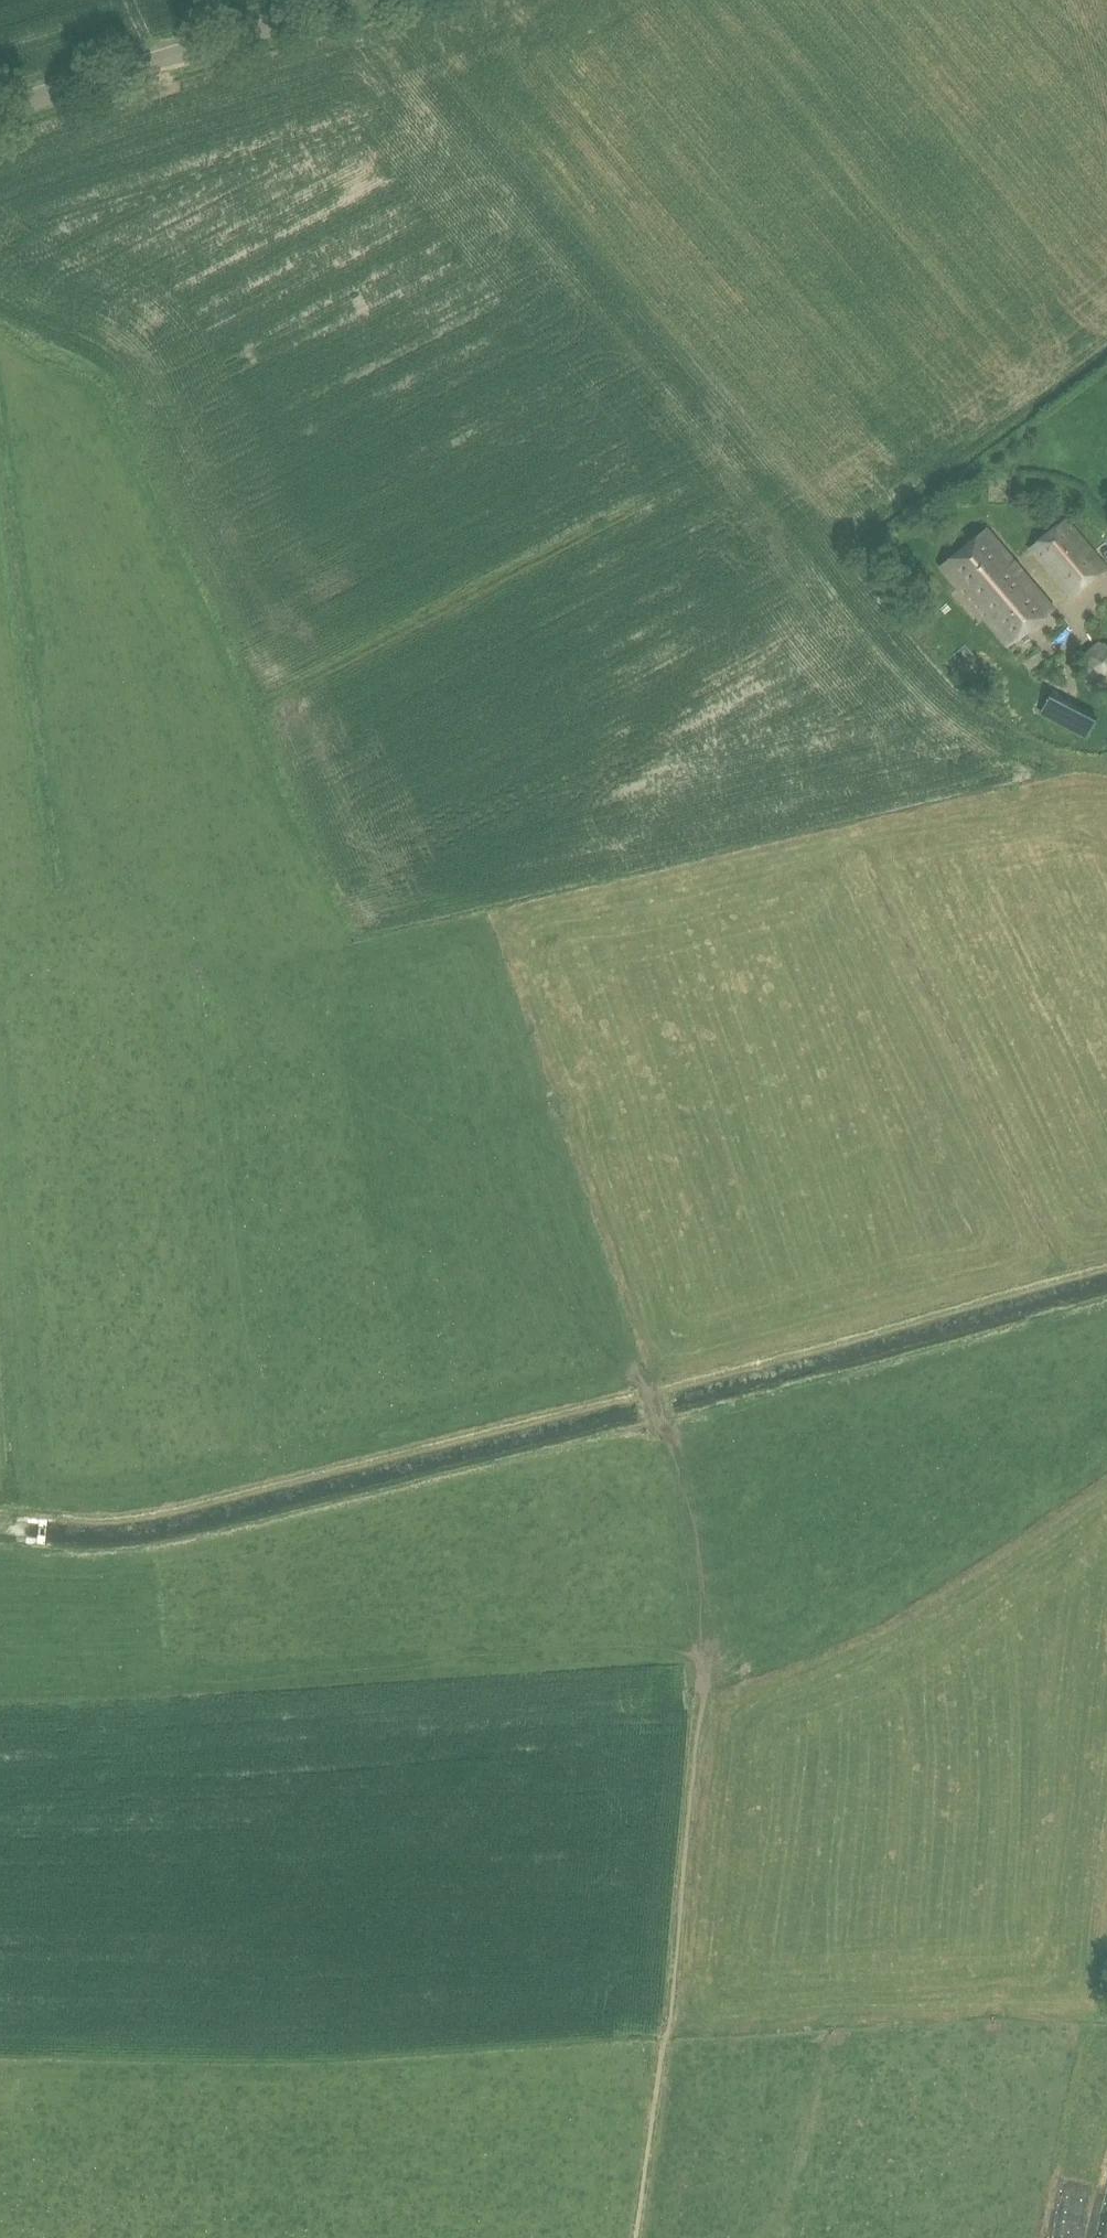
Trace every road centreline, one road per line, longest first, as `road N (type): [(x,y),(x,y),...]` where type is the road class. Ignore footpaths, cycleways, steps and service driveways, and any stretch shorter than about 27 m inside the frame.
road 1 (unclassified): [(0,107),(353,0)]

